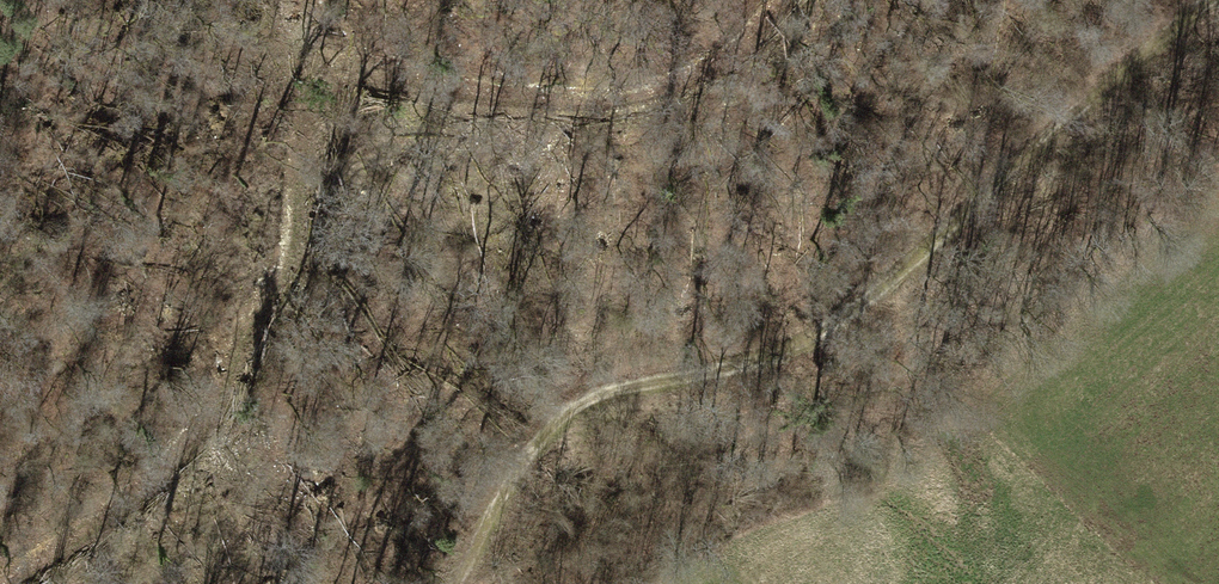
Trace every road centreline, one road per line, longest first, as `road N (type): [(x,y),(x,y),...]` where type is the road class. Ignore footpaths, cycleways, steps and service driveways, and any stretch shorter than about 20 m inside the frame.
road 1 (track): [(789,0),(748,42),(636,99),(555,103),(375,77),(348,81),(309,104),(296,148),(290,240),(219,396),(180,451),(126,505),(20,583)]
road 2 (track): [(456,583),(478,535),(554,415),(623,389),(792,355),(917,262),(1182,18),(1211,0)]

